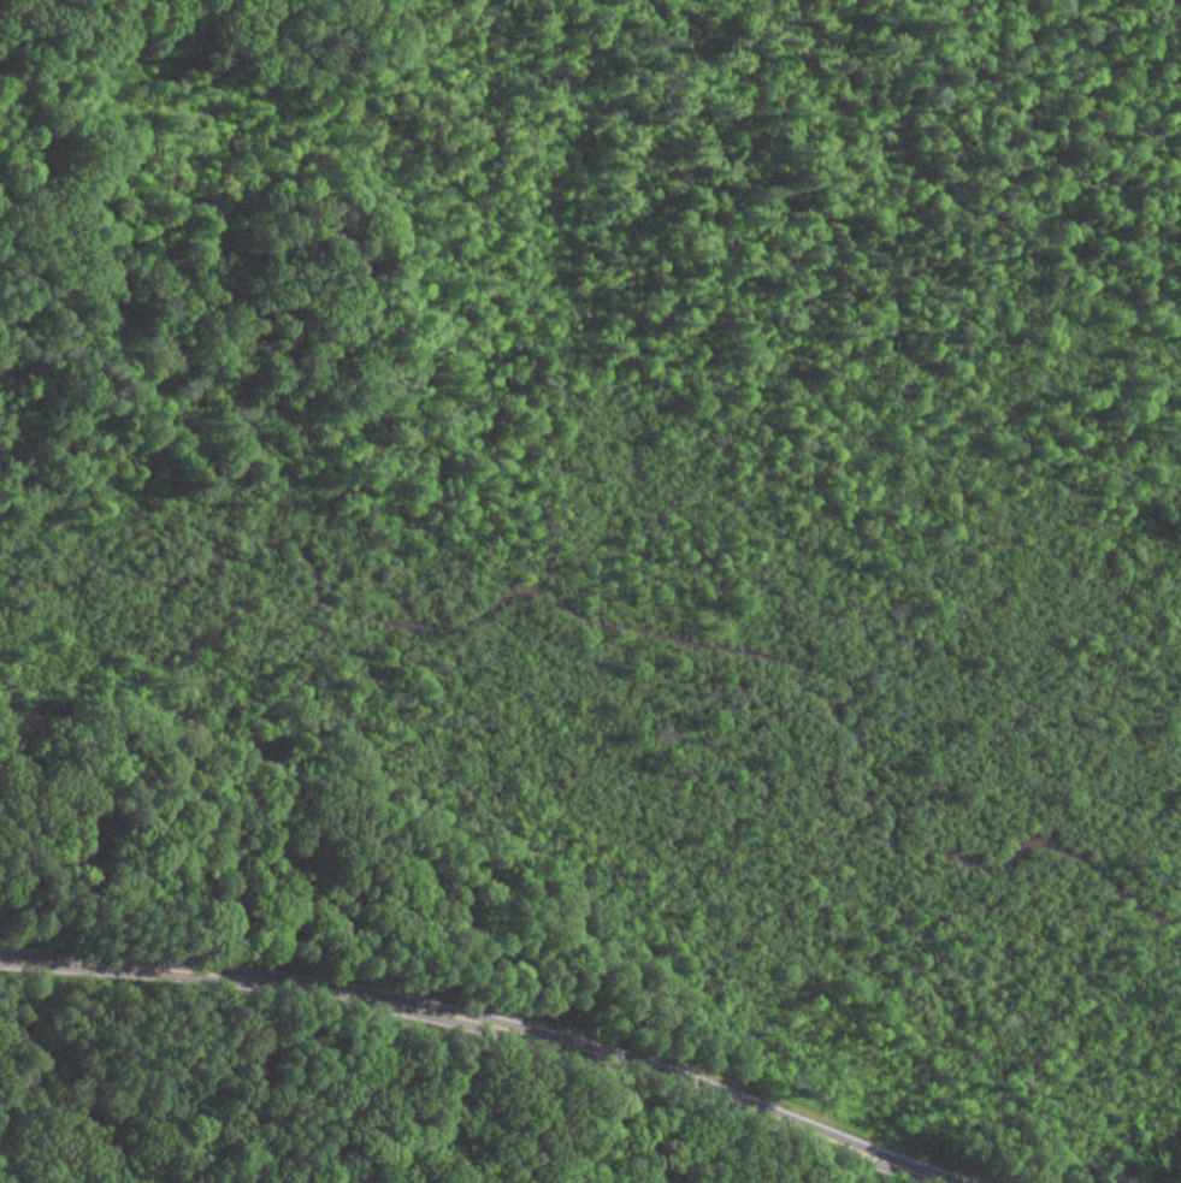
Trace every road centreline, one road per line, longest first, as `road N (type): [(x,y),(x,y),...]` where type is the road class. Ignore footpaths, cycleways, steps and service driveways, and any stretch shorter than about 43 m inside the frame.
road 1 (tertiary): [(949,1182),(659,1066),(433,1004),(277,970),(0,956)]

